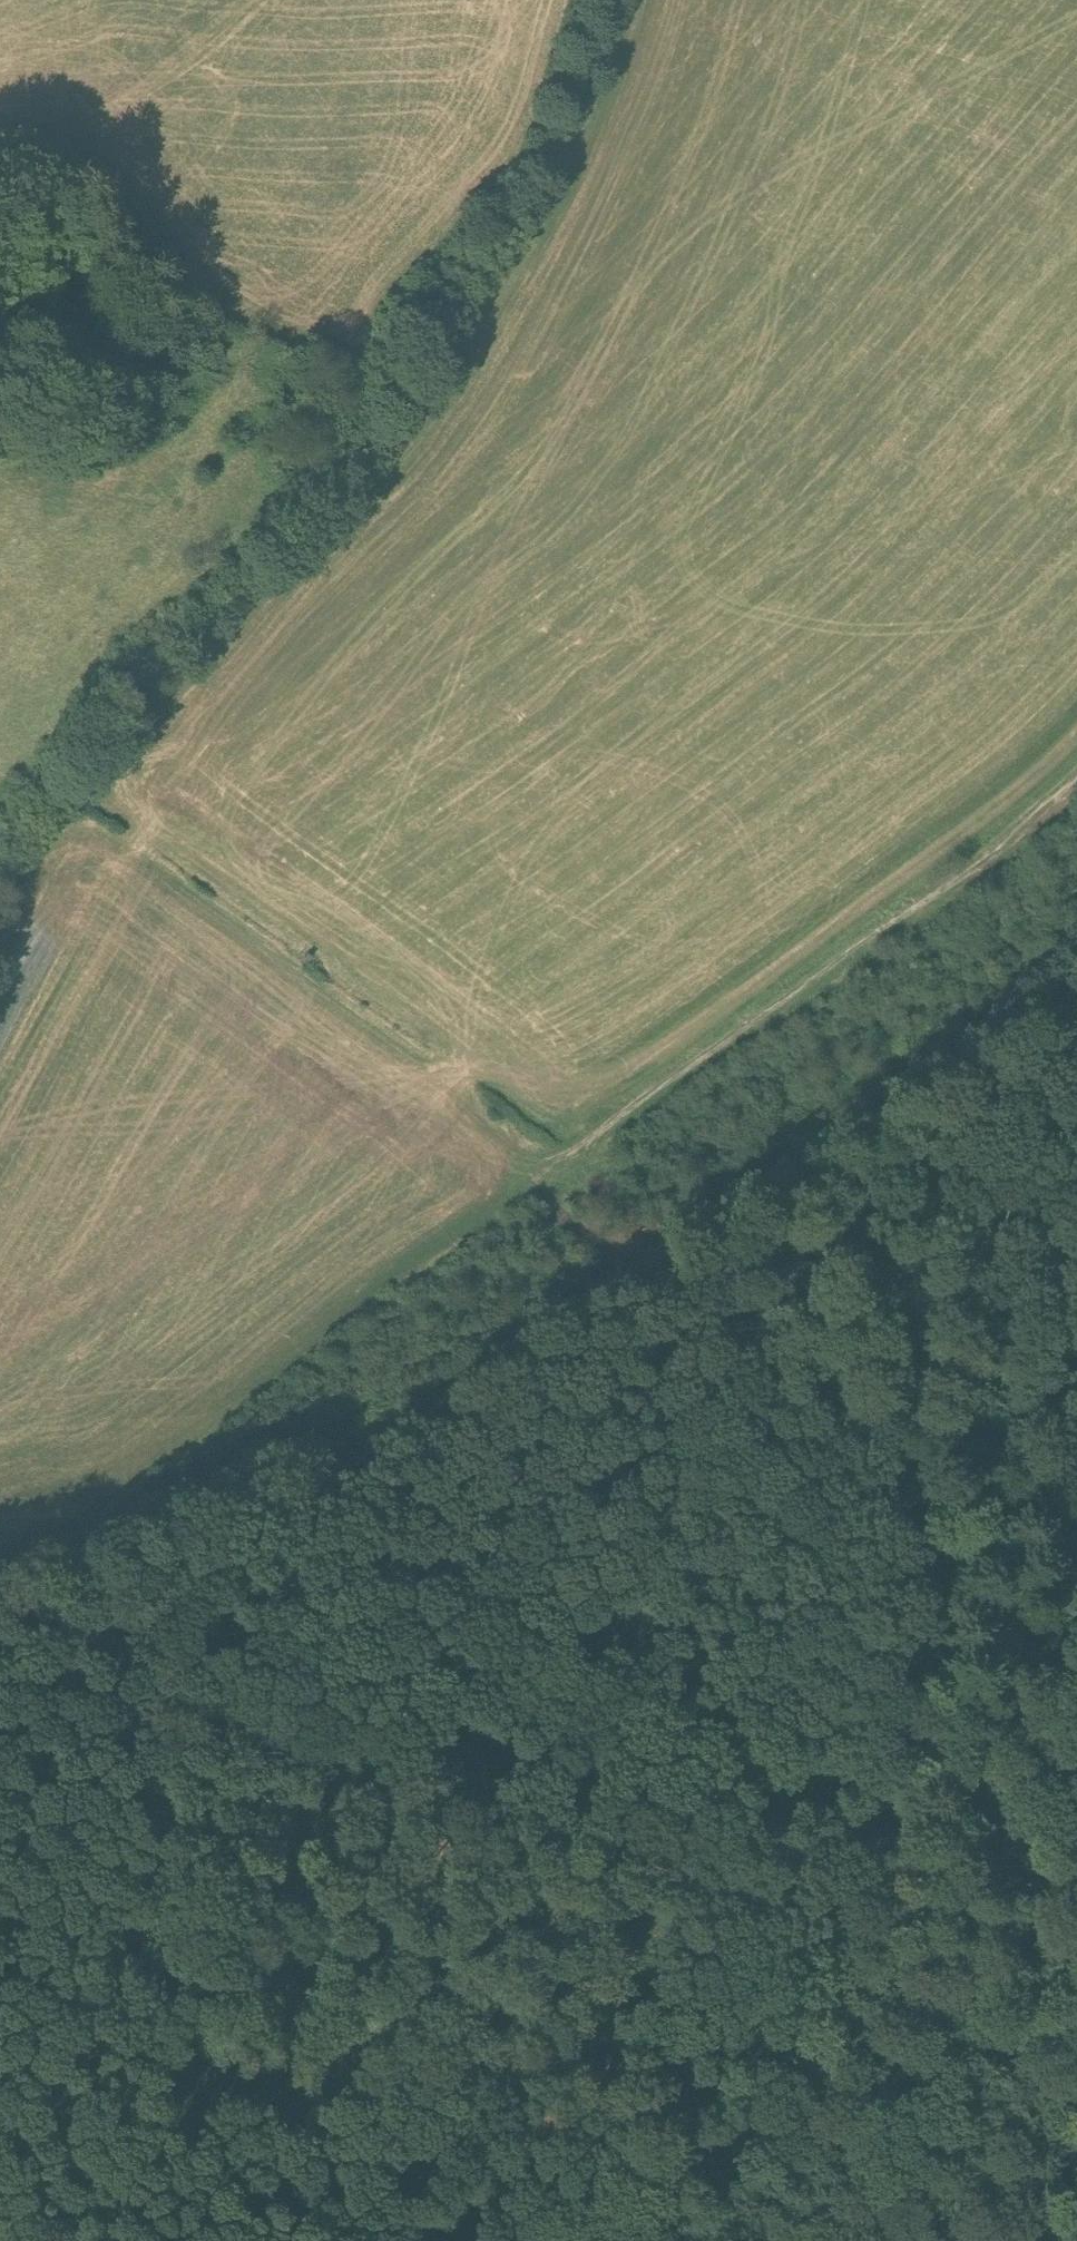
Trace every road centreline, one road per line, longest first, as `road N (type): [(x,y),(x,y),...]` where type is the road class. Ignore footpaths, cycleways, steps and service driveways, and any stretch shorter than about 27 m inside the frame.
road 1 (track): [(950,1531),(692,1570),(440,1621),(198,1616),(111,1625)]
road 2 (track): [(1076,779),(998,855),(563,1161)]
road 3 (track): [(239,0),(82,122),(0,148)]
road 4 (track): [(950,1531),(1076,1479)]

